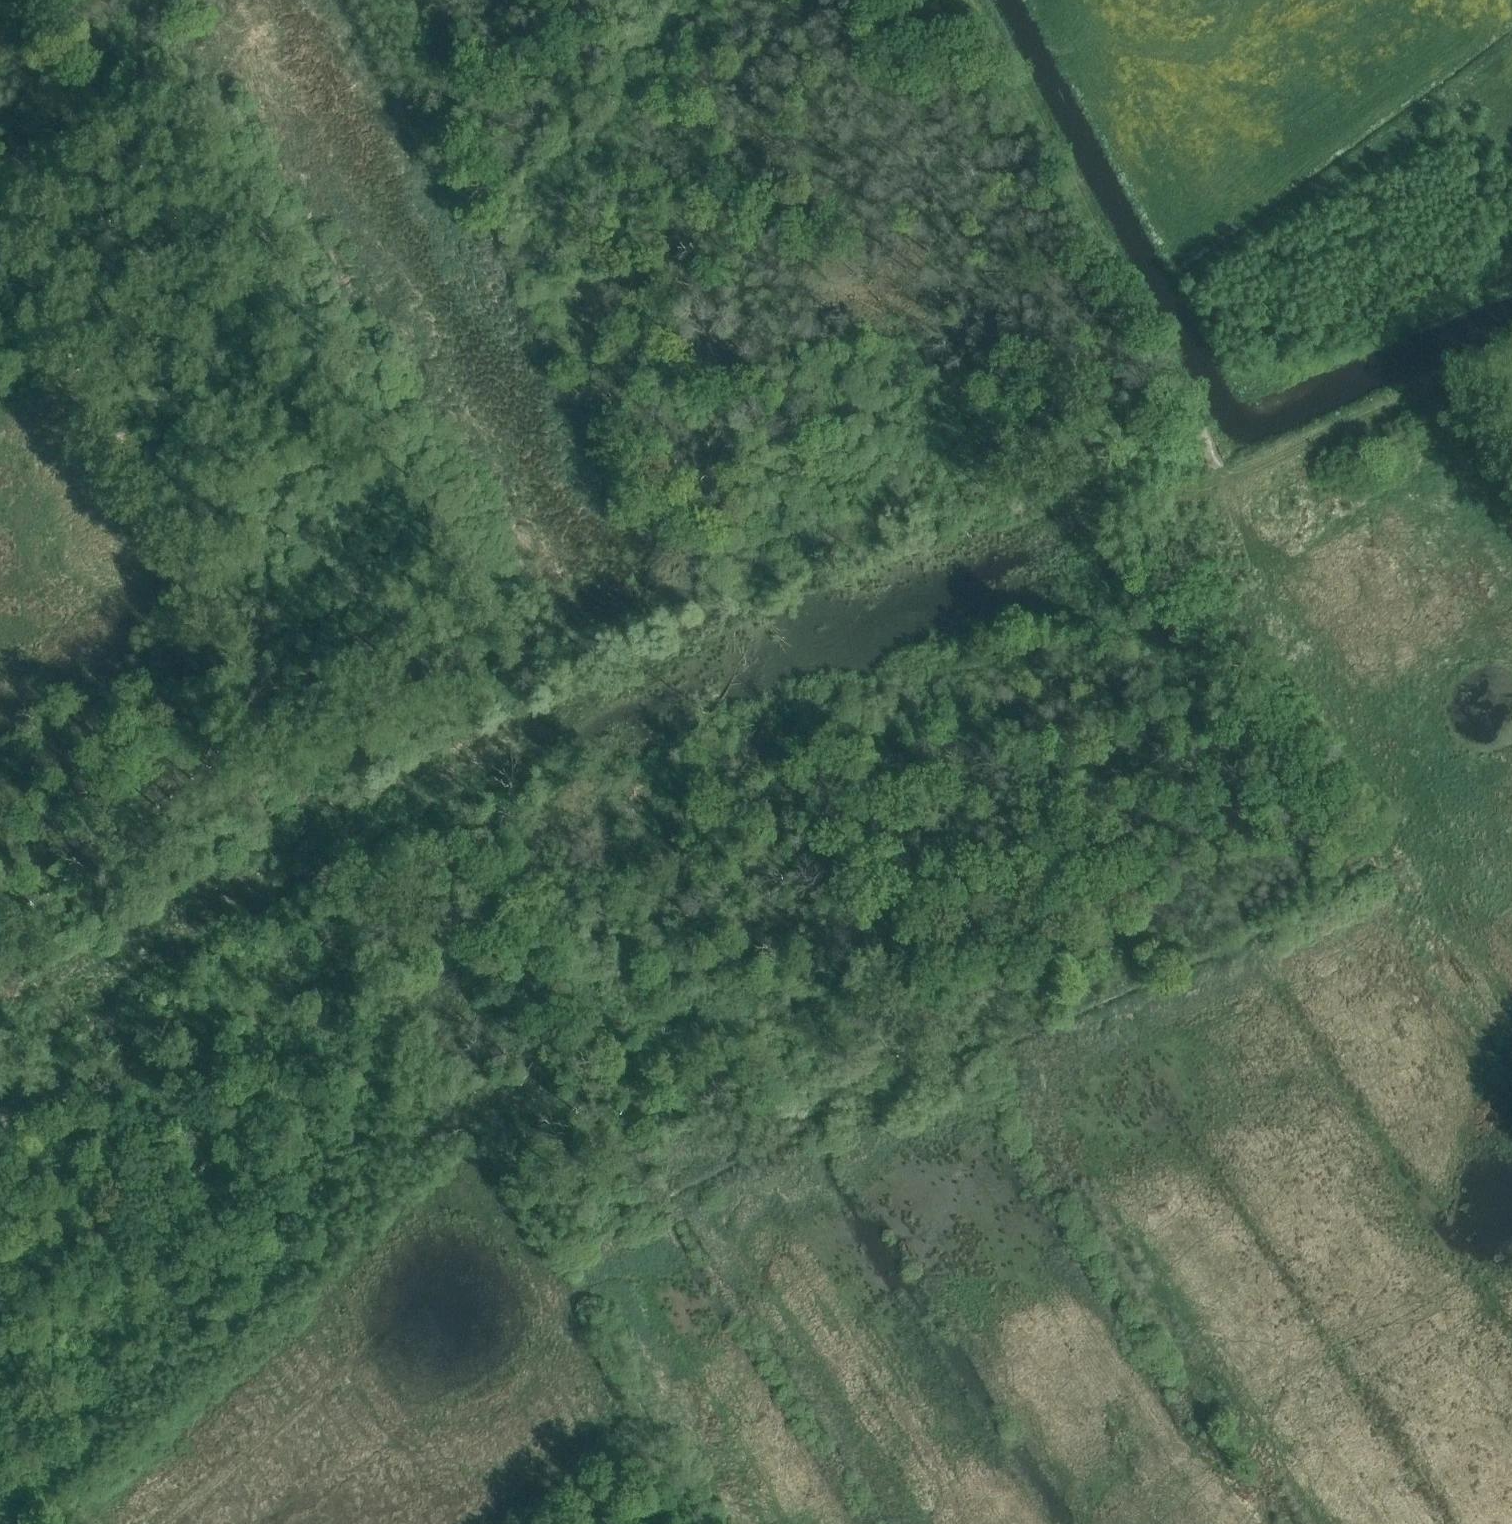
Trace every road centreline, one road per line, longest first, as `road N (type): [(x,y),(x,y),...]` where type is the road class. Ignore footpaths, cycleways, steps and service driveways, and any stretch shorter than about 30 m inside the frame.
road 1 (track): [(1222,474),(1511,348)]

